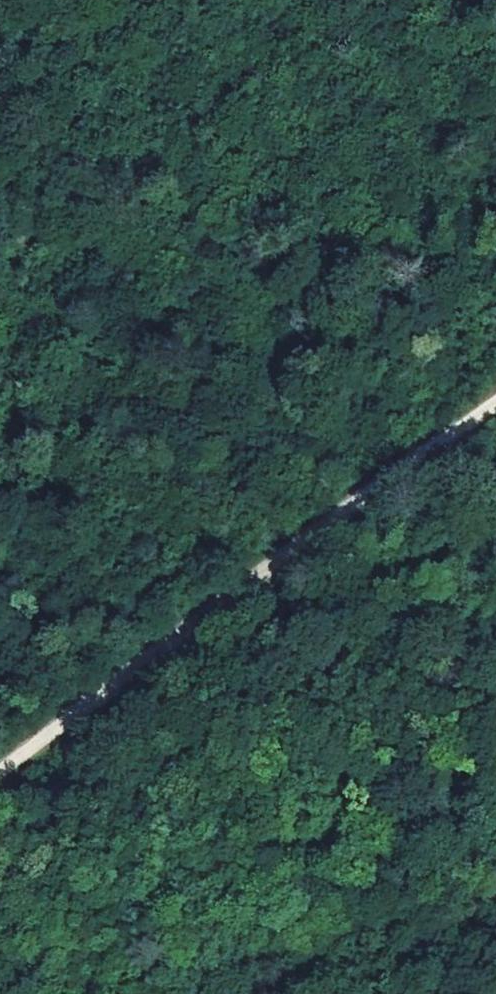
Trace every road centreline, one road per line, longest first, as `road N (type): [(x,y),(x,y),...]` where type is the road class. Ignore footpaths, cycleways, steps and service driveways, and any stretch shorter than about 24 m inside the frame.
road 1 (track): [(0,789),(495,424)]
road 2 (track): [(233,672),(218,727),(214,784),(184,844),(89,964),(154,993)]
road 3 (track): [(233,672),(0,923)]
road 4 (track): [(205,993),(255,972),(495,932)]
road 5 (track): [(177,659),(0,549)]

